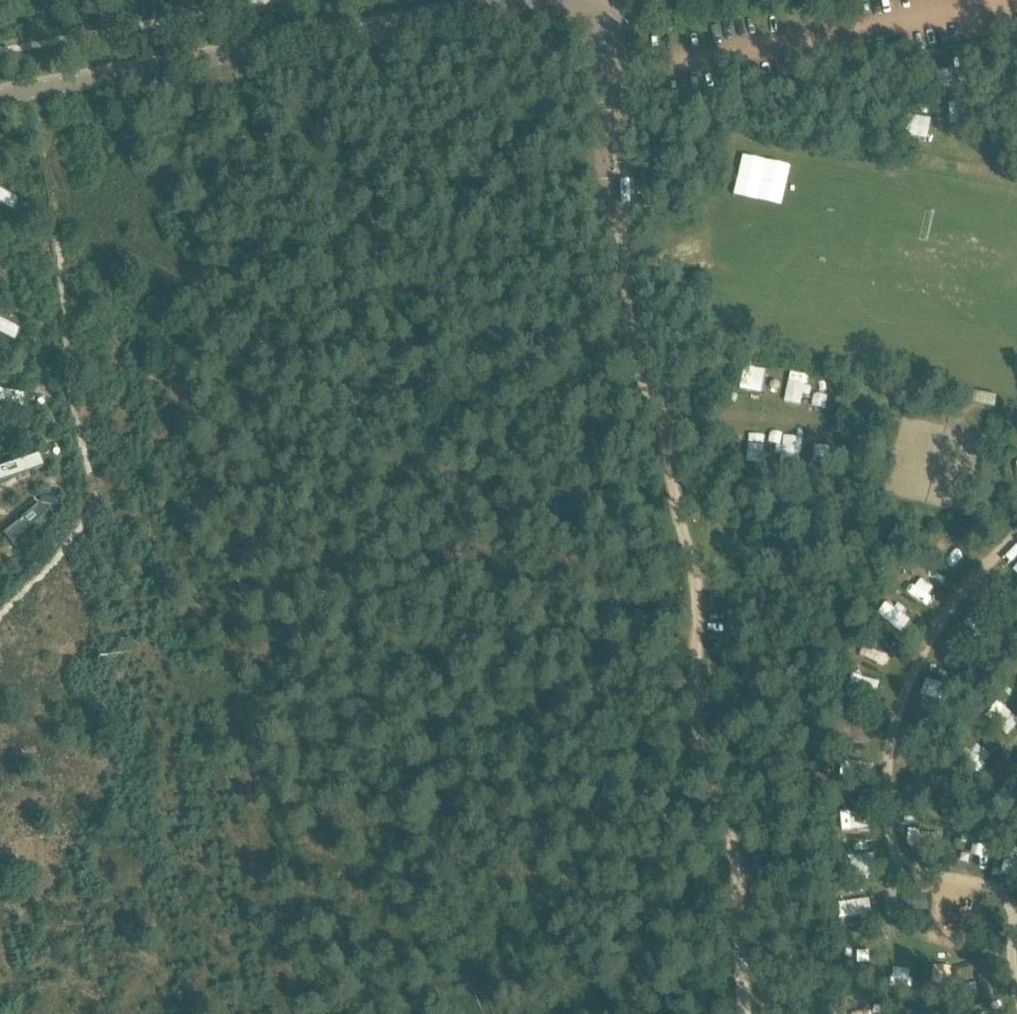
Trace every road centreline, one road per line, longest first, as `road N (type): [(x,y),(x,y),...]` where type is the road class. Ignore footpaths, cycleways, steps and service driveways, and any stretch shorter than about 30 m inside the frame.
road 1 (unclassified): [(0,96),(523,0)]

